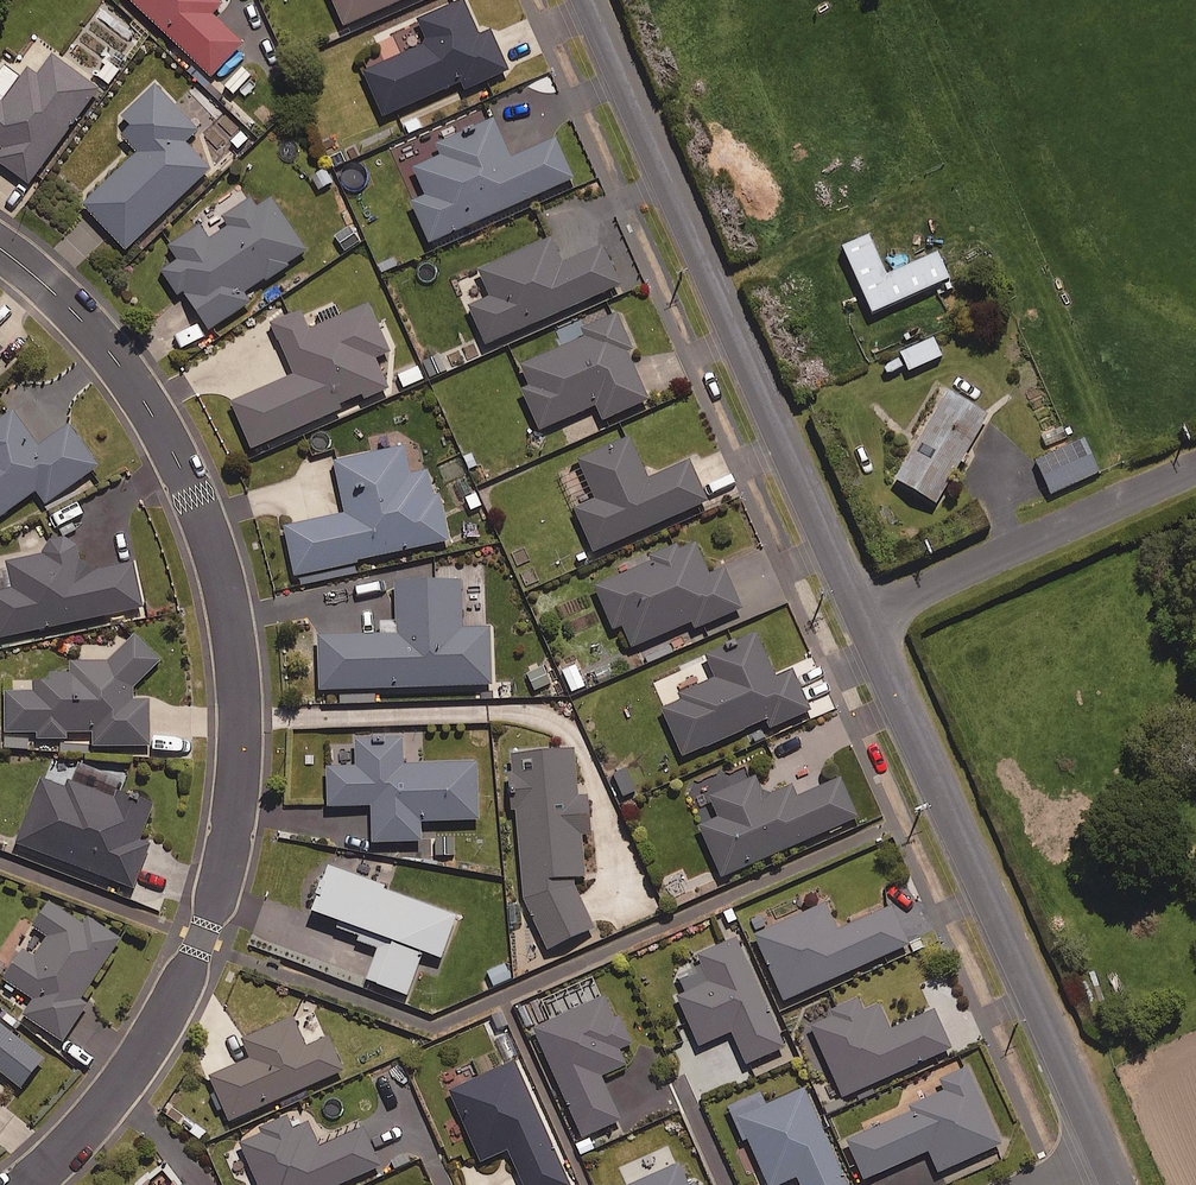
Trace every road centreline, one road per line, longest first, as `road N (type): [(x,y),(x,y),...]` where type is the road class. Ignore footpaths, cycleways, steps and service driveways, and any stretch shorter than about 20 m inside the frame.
road 1 (residential): [(0,253),(49,289),(116,360),(164,431),(232,612),(241,716),(235,809),(210,944),(179,1008),(124,1082),(22,1184)]
road 2 (tertiary): [(861,621),(590,0)]
road 3 (tertiary): [(1106,1155),(861,621)]
road 4 (unclassified): [(861,621),(1195,471)]

